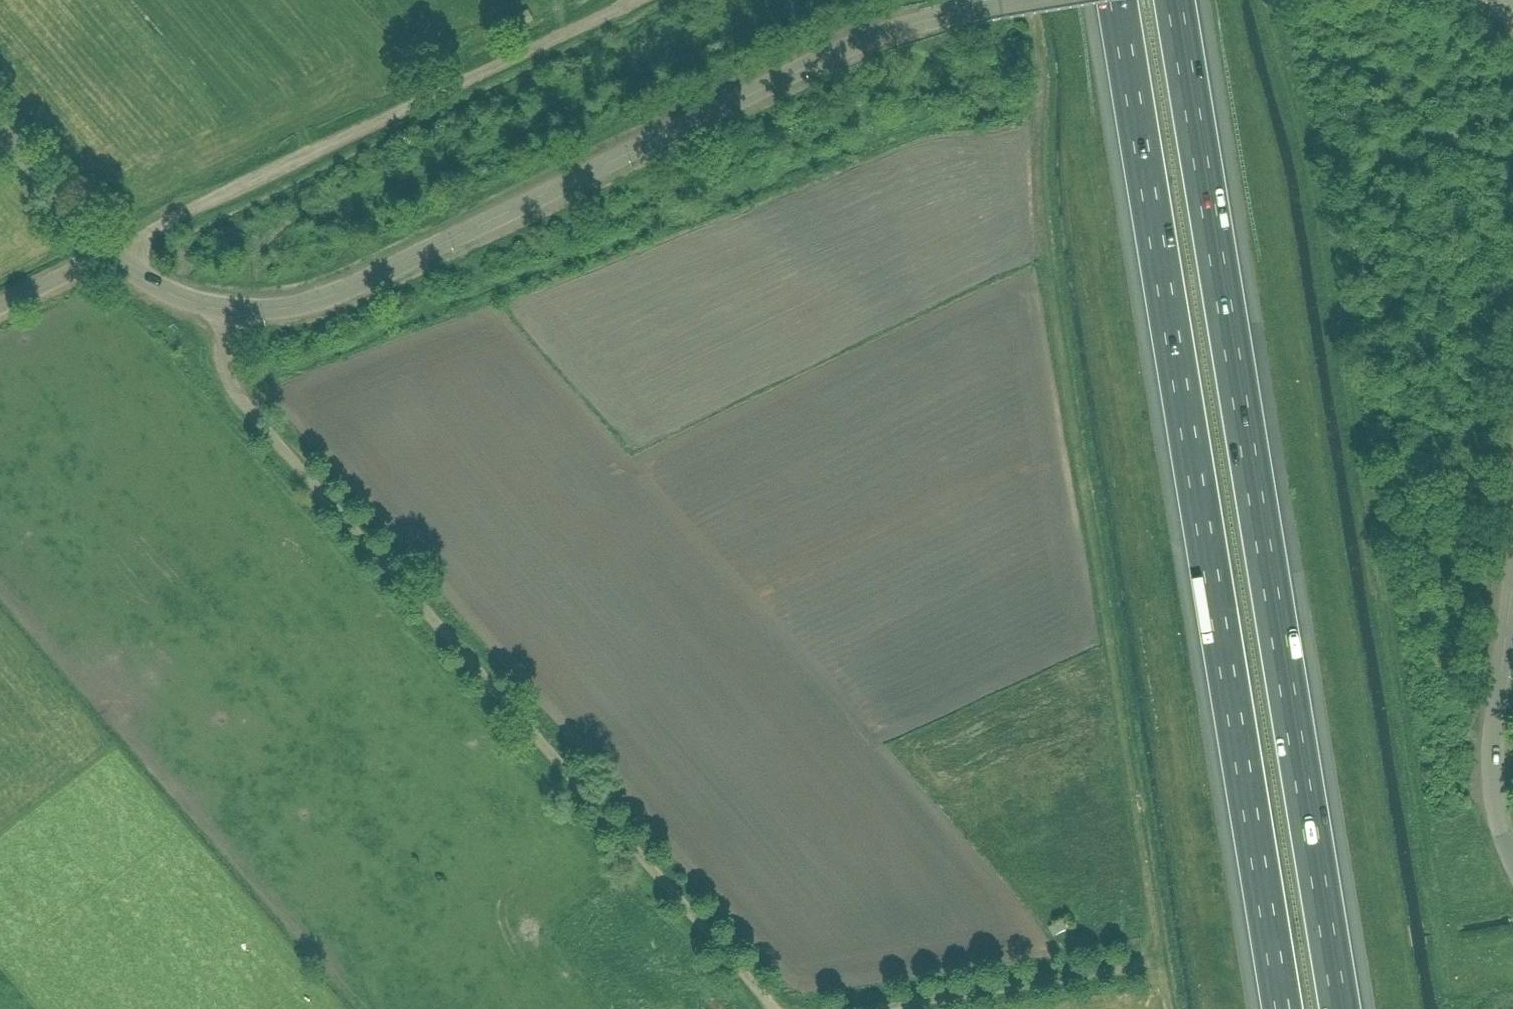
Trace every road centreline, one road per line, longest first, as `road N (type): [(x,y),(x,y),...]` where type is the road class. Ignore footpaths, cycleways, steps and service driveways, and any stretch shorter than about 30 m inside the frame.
road 1 (track): [(1166,1008),(1162,978),(1148,960),(1157,932),(1057,342),(1039,203),(1042,79),(1030,0)]
road 2 (motorway): [(1343,1008),(1174,0)]
road 3 (motorway): [(1119,0),(1282,1008)]
road 4 (unclassified): [(773,1008),(248,412),(225,362),(226,310)]
road 5 (unclassified): [(226,310),(315,301),(867,45),(945,17),(1040,0)]
road 6 (track): [(645,0),(182,214),(114,253)]
road 7 (unclassified): [(1512,856),(1492,761),(1512,583)]
road 8 (unclassified): [(114,253),(0,127)]
road 9 (unclassified): [(874,1008),(1017,984)]
road 10 (track): [(1017,984),(1148,960)]
road 11 (unclassified): [(226,310),(152,285),(114,253)]
road 12 (unclassified): [(0,310),(114,253)]

